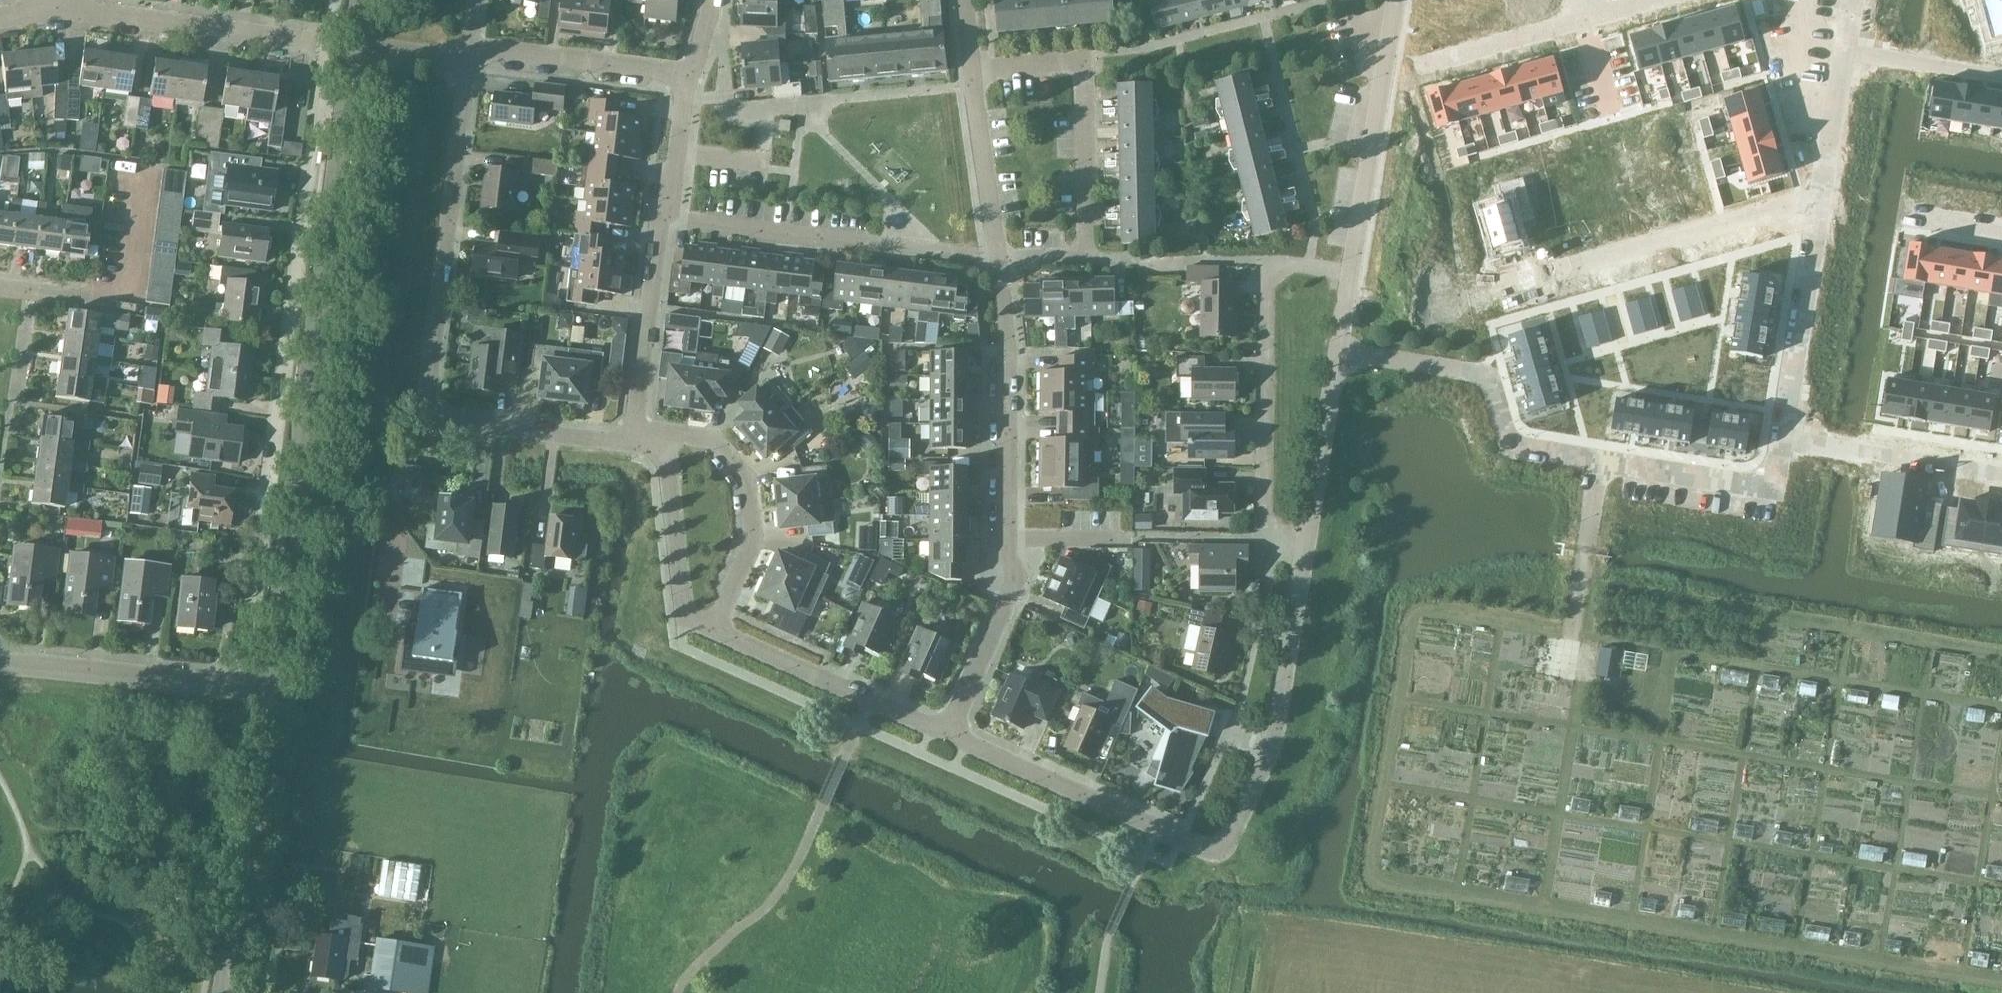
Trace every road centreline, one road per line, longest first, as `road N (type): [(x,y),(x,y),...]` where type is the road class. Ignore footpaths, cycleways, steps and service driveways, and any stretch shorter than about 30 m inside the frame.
road 1 (residential): [(271,689),(350,43)]
road 2 (residential): [(1304,545),(1276,719),(1236,832),(1221,847),(1180,840),(945,735)]
road 3 (residential): [(1781,434),(1770,489),(1509,446),(1488,372),(1339,352)]
road 4 (residential): [(945,735),(1013,585),(993,255)]
road 5 (residential): [(993,255),(1083,259),(1082,63),(968,71)]
road 6 (residential): [(1304,545),(1265,537),(1265,263),(1350,273)]
road 7 (residential): [(1845,52),(1781,434)]
road 8 (residential): [(467,58),(426,397),(433,413)]
road 9 (residential): [(1819,201),(1494,286)]
road 10 (residential): [(224,992),(271,689)]
road 11 (residential): [(663,214),(965,252)]
road 12 (residential): [(350,43),(57,9)]
road 13 (residential): [(1350,273),(1395,0)]
road 14 (residential): [(271,689),(0,662)]
road 15 (residential): [(710,629),(748,536),(744,481),(724,452),(693,439),(660,444)]
road 16 (residential): [(945,735),(710,629)]
road 17 (residential): [(0,286),(121,303),(137,174)]
road 18 (residential): [(630,440),(663,214)]
road 19 (residential): [(688,72),(497,49),(467,58)]
road 20 (residential): [(2001,470),(1781,434)]
road 21 (residential): [(710,629),(685,618),(660,444)]
road 22 (residential): [(630,440),(433,413)]
road 23 (residential): [(1339,352),(1304,545)]
road 24 (residential): [(993,255),(968,71)]
road 25 (residential): [(1845,52),(2001,79)]
road 26 (residential): [(663,214),(688,72)]

